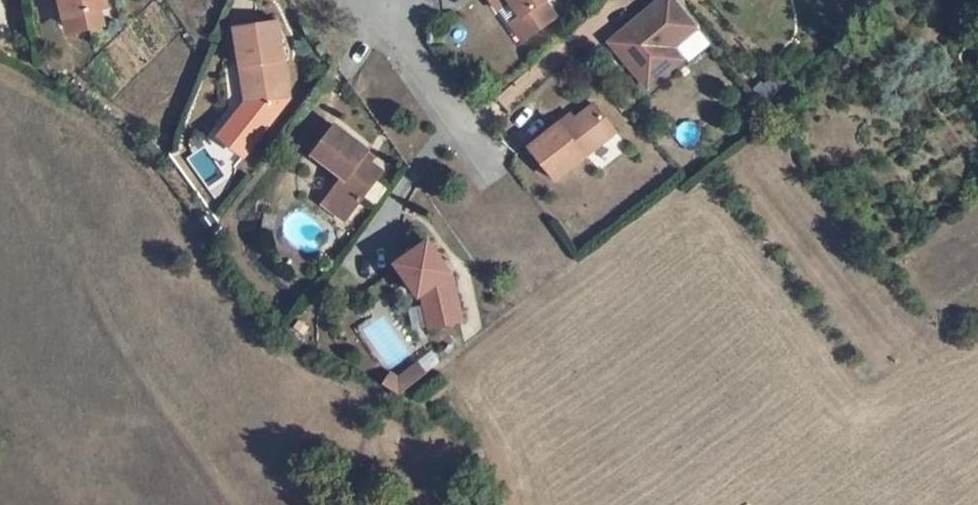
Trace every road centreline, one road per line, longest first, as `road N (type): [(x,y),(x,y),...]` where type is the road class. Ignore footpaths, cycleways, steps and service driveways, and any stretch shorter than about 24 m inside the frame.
road 1 (residential): [(384,0),(389,32),(492,172)]

